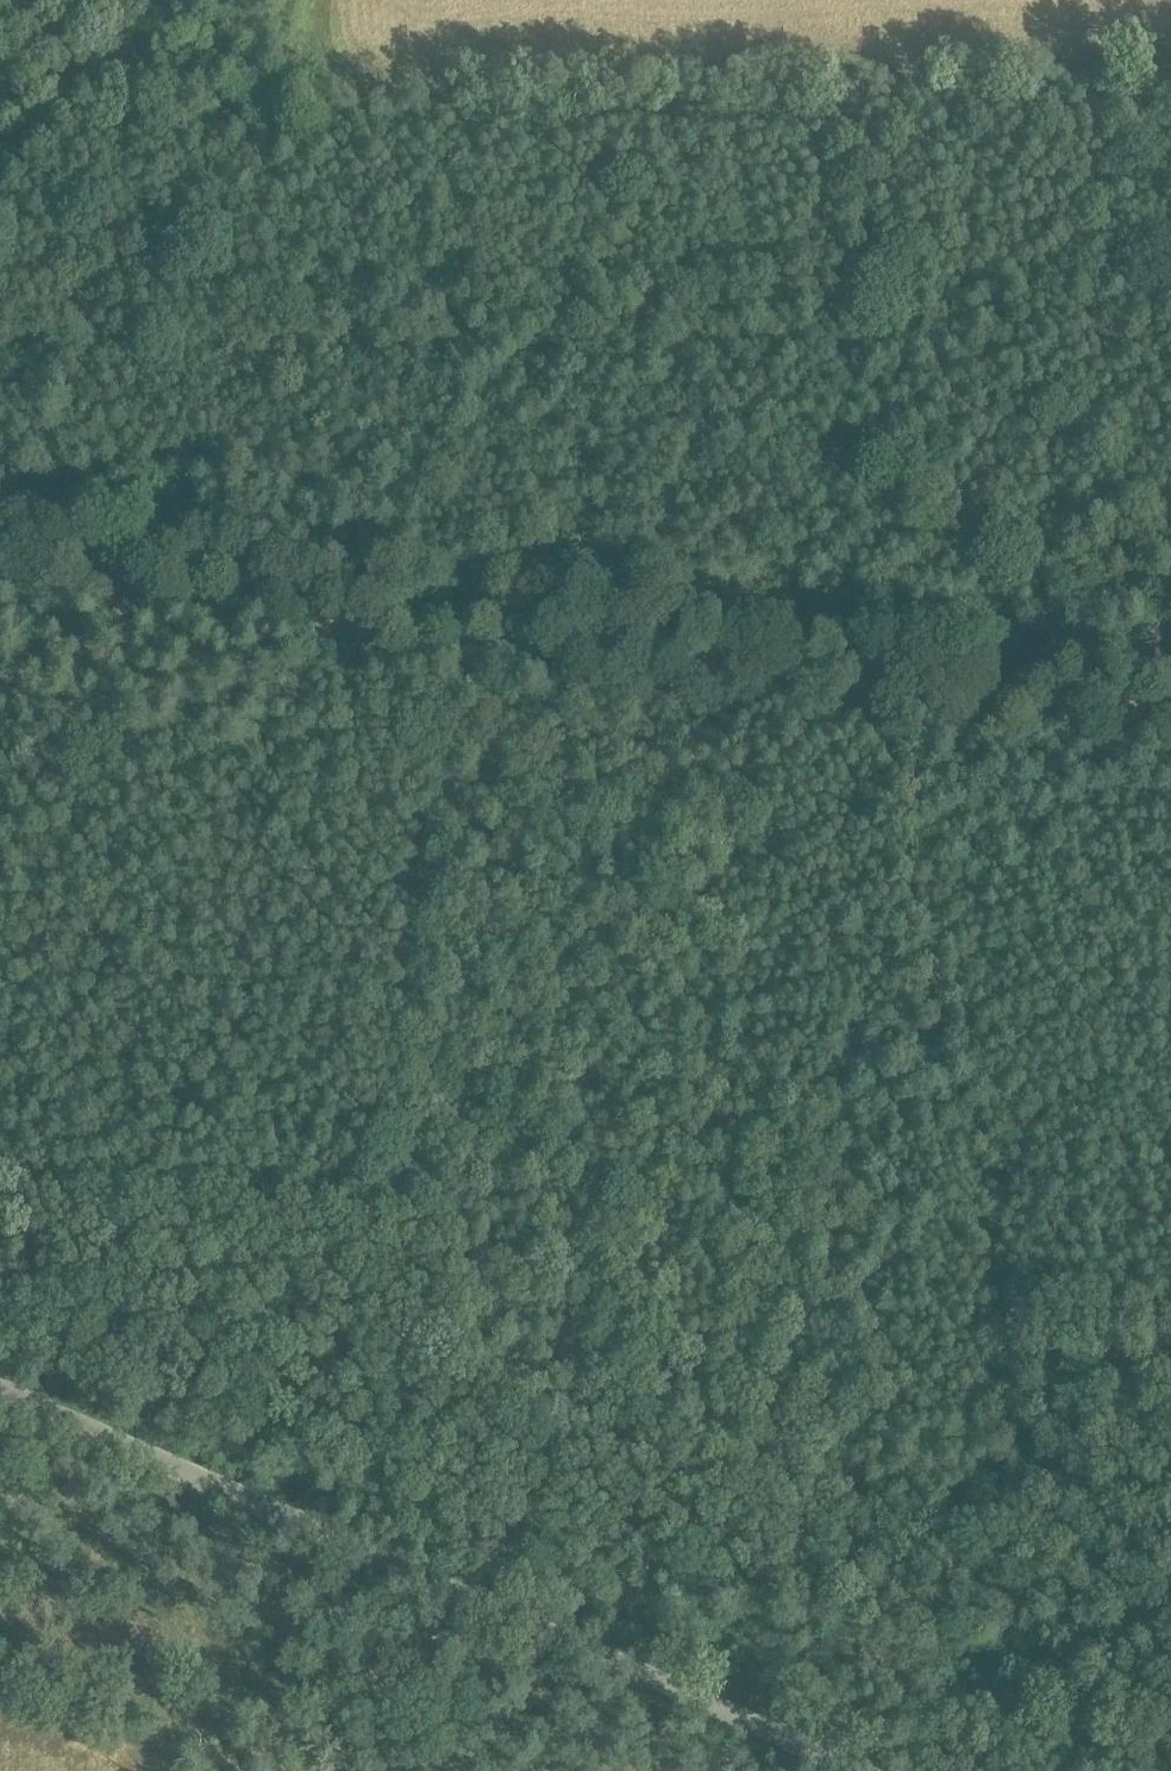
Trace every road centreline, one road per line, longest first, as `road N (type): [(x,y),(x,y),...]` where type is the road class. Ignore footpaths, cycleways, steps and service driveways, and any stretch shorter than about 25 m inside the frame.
road 1 (track): [(1170,715),(0,536)]
road 2 (unclassified): [(851,1770),(0,1391)]

